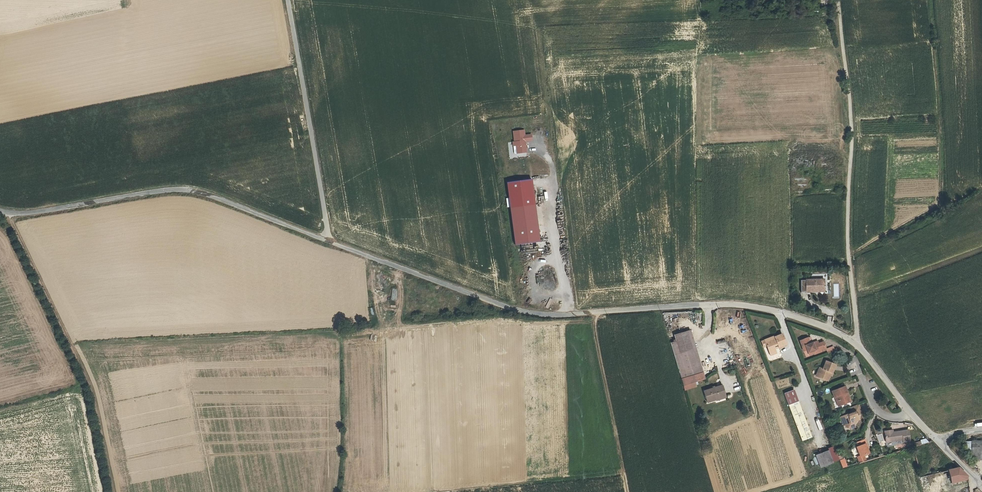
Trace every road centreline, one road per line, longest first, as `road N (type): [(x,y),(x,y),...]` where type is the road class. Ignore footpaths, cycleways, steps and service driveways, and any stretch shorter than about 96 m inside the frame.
road 1 (tertiary): [(916,418),(856,345),(780,314),(733,306),(519,311),(330,242)]
road 2 (tertiary): [(330,242),(195,192),(0,211)]
road 3 (unclassified): [(330,242),(292,0)]
road 4 (track): [(627,491),(598,313)]

